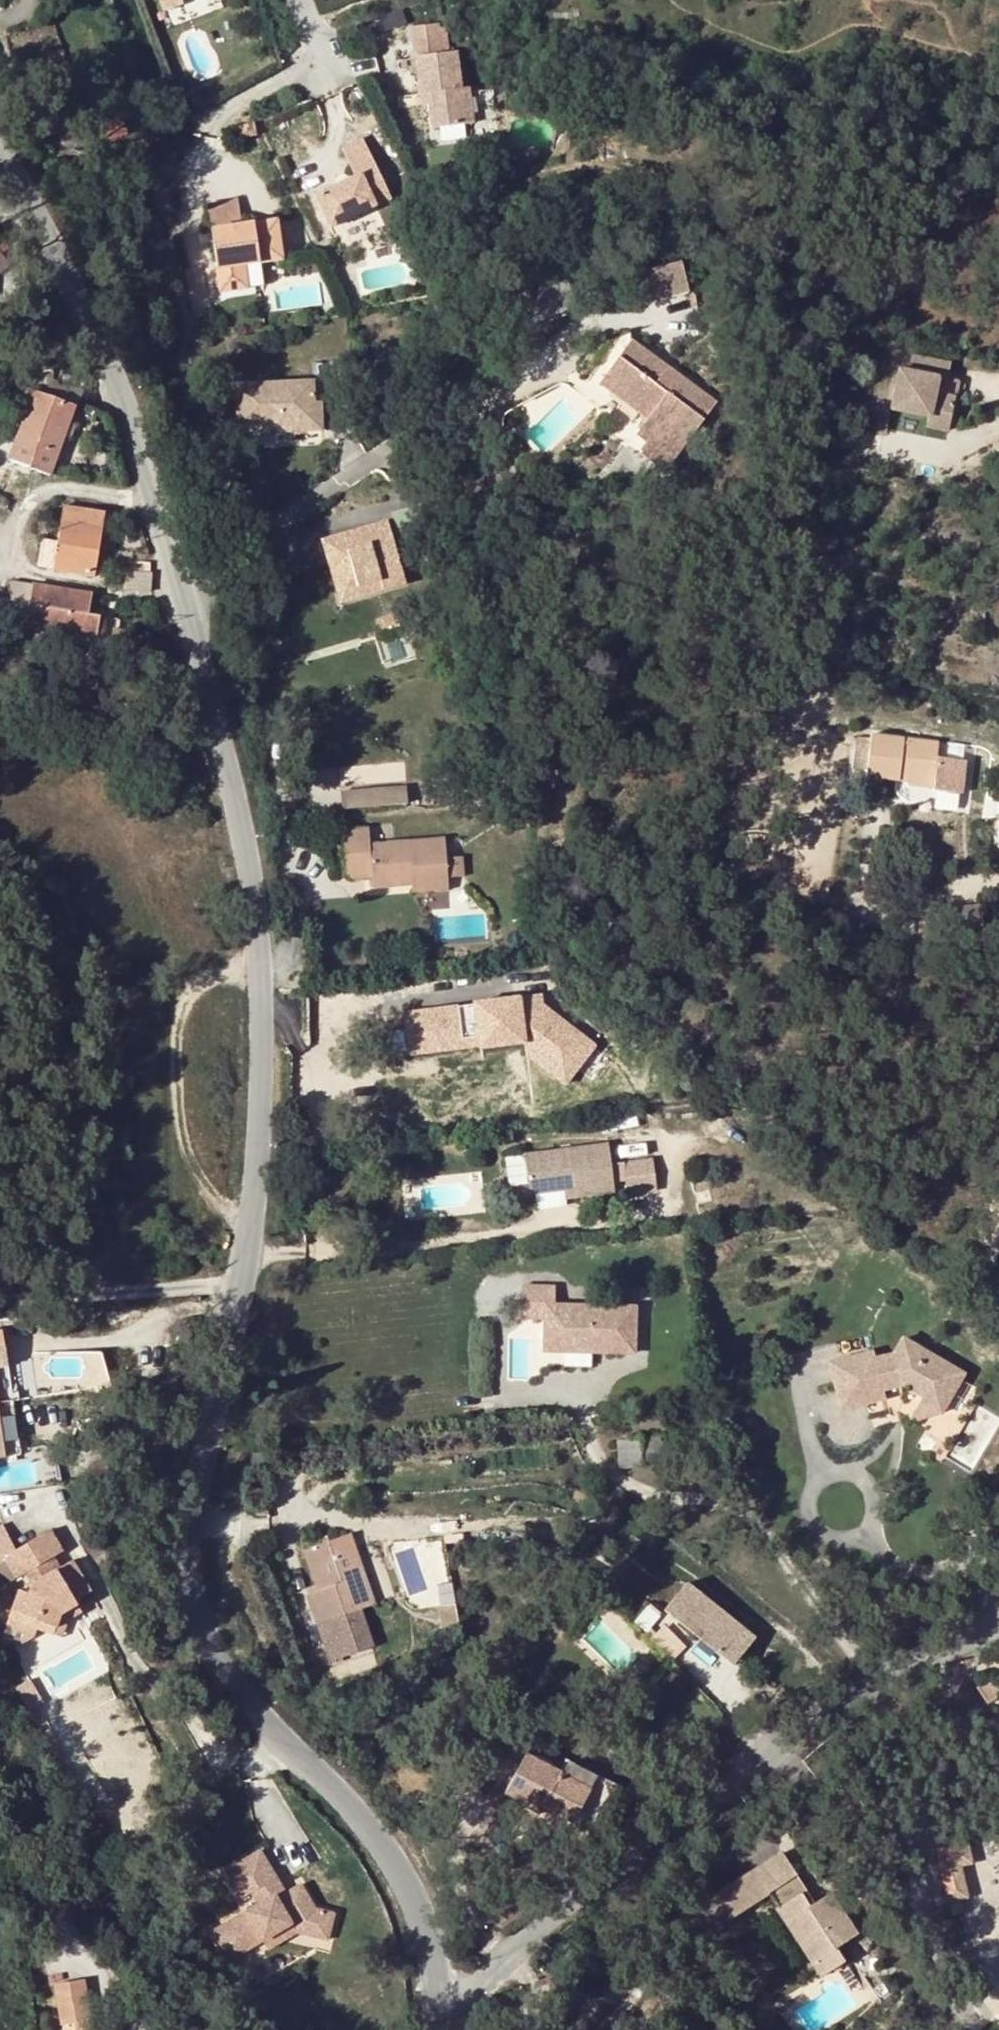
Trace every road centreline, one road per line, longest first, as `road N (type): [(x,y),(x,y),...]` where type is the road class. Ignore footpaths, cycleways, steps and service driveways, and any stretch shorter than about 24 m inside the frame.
road 1 (tertiary): [(238,1284),(258,1150),(262,951),(247,831),(142,438),(30,191)]
road 2 (tertiary): [(439,2012),(436,1955),(380,1842),(230,1682),(207,1640),(189,1539),(238,1284)]
road 3 (residential): [(998,1622),(856,1688),(439,2012)]
road 4 (track): [(249,1220),(224,1209),(182,1133),(176,1059),(193,989),(215,974),(261,969)]
road 5 (residential): [(238,1284),(0,1300)]

